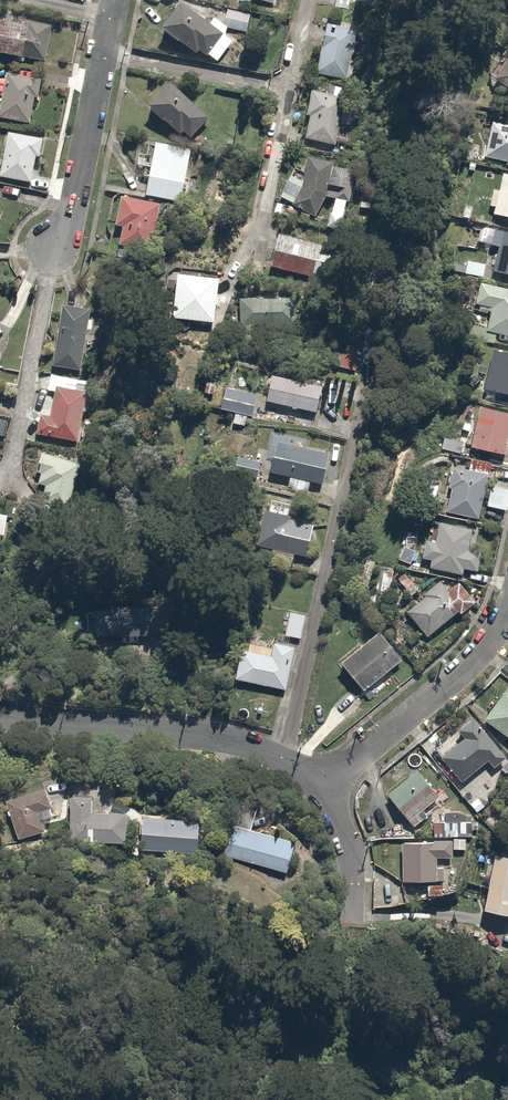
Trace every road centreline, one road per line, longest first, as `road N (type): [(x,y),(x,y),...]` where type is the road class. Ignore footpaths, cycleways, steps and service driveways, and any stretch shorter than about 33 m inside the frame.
road 1 (residential): [(102,54),(75,185),(48,254),(9,477)]
road 2 (residential): [(284,760),(368,387)]
road 3 (residential): [(0,717),(212,738),(284,760)]
road 4 (residential): [(328,784),(479,655),(507,611)]
road 5 (residential): [(102,54),(290,90)]
road 6 (residential): [(290,90),(261,235)]
road 7 (residential): [(328,784),(347,860),(351,922)]

